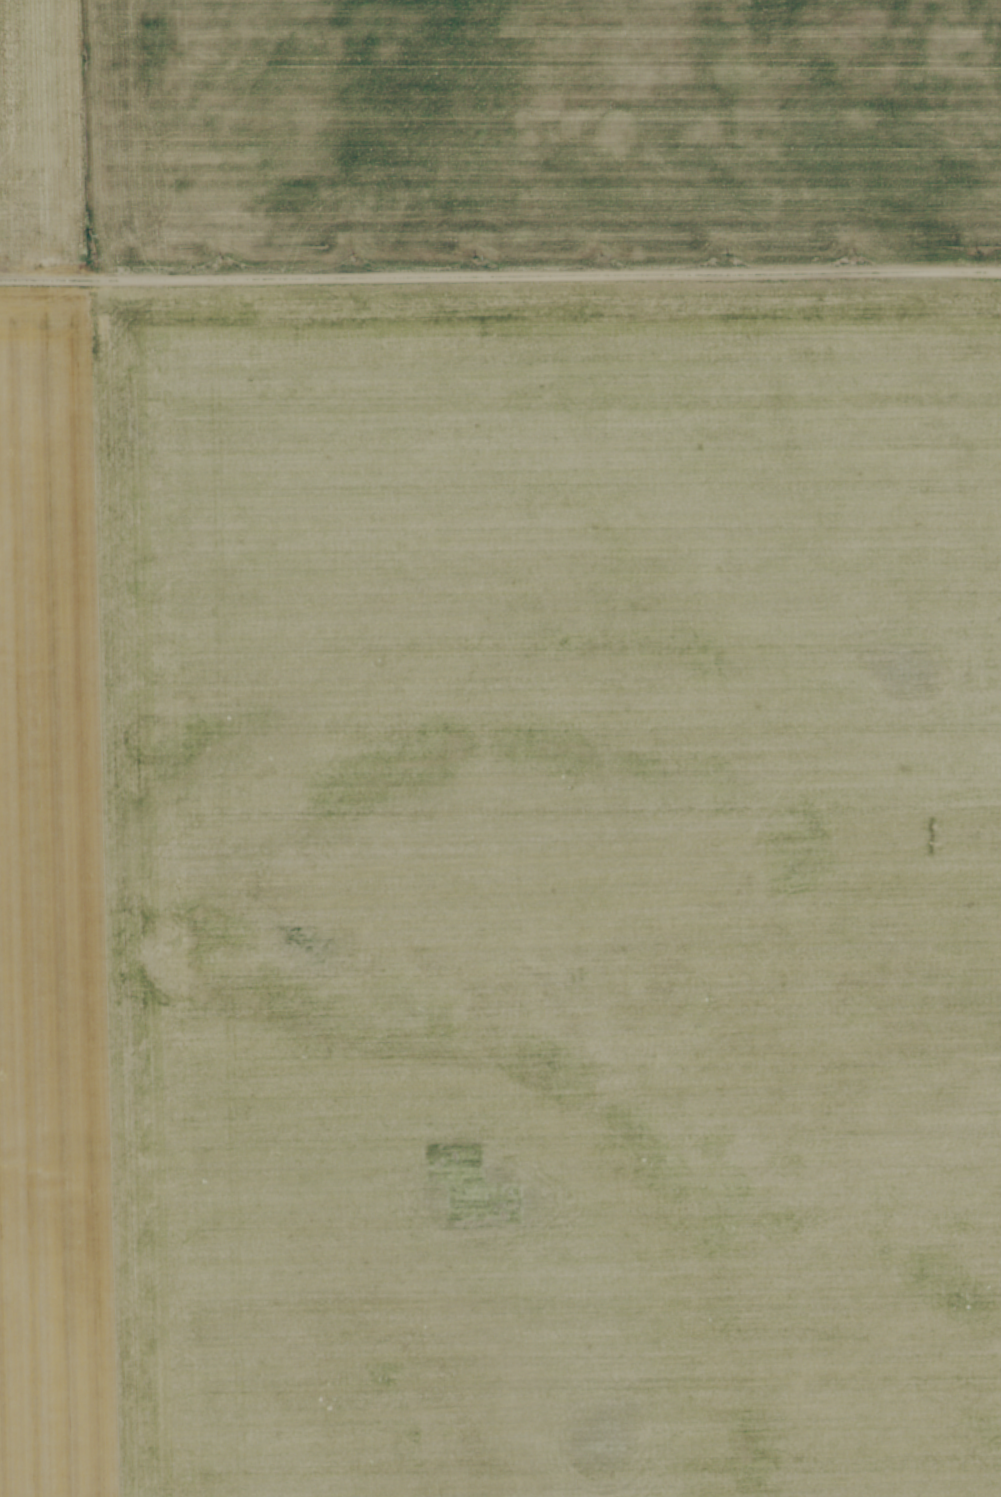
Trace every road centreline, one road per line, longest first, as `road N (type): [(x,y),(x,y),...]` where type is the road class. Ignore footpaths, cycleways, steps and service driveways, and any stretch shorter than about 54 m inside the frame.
road 1 (residential): [(0,281),(1000,276)]

